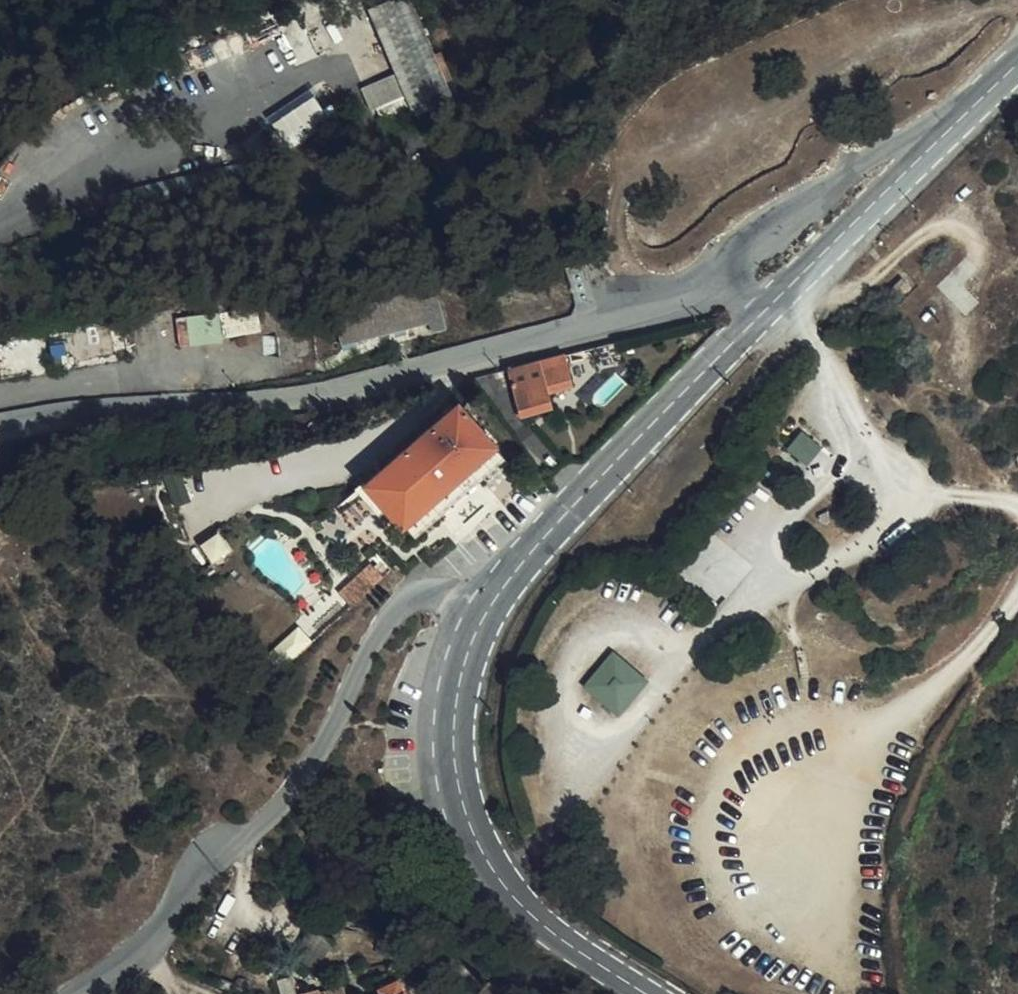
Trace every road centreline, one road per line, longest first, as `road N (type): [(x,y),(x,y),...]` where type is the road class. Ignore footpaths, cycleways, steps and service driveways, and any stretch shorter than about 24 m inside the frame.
road 1 (unclassified): [(767,308),(714,294),(329,388),(0,427)]
road 2 (unclassified): [(78,993),(134,954),(305,768),(394,610),(415,598),(440,598),(482,619)]
road 3 (secondary): [(648,993),(565,942),(482,849),(455,760),(455,716),(482,619)]
road 4 (secondary): [(482,619),(539,546),(767,308)]
road 5 (secondary): [(767,308),(1017,65)]

